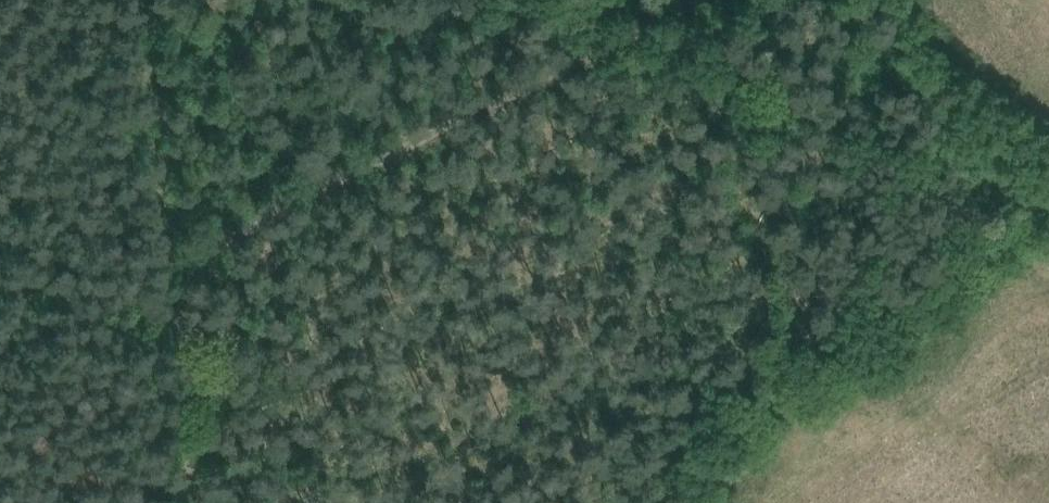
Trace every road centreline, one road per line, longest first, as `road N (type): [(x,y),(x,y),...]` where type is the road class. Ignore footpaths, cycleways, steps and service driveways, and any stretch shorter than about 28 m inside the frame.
road 1 (track): [(165,257),(672,0)]
road 2 (track): [(198,502),(139,0)]
road 3 (track): [(878,0),(891,37),(1048,139)]

